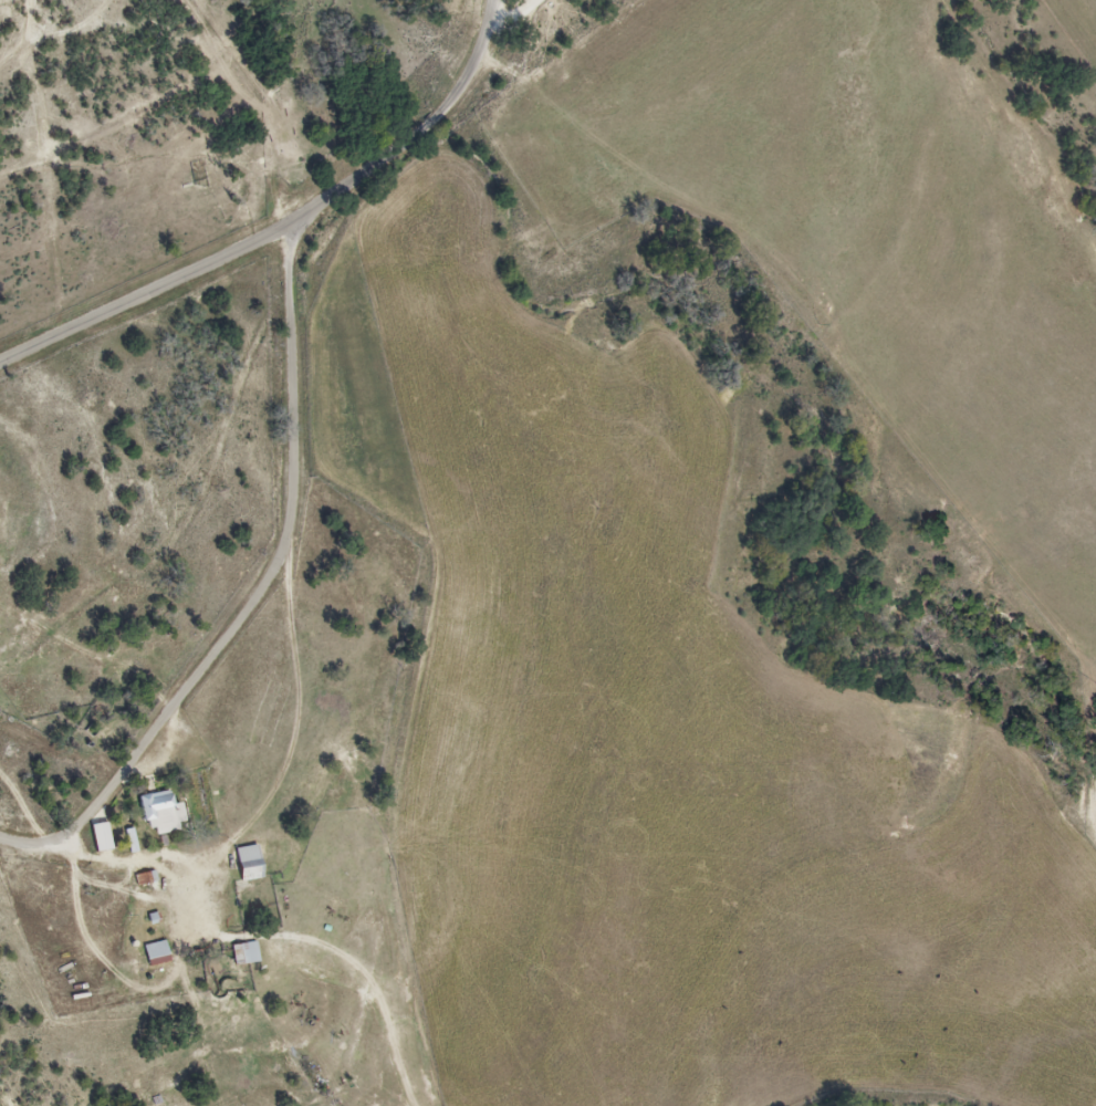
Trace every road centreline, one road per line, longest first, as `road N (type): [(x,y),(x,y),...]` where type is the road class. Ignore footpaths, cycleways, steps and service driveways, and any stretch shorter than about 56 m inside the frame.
road 1 (residential): [(35,848),(67,839),(84,823),(231,636),(282,557),(295,498),(289,254),(299,223),(418,142),(488,40),(495,0)]

